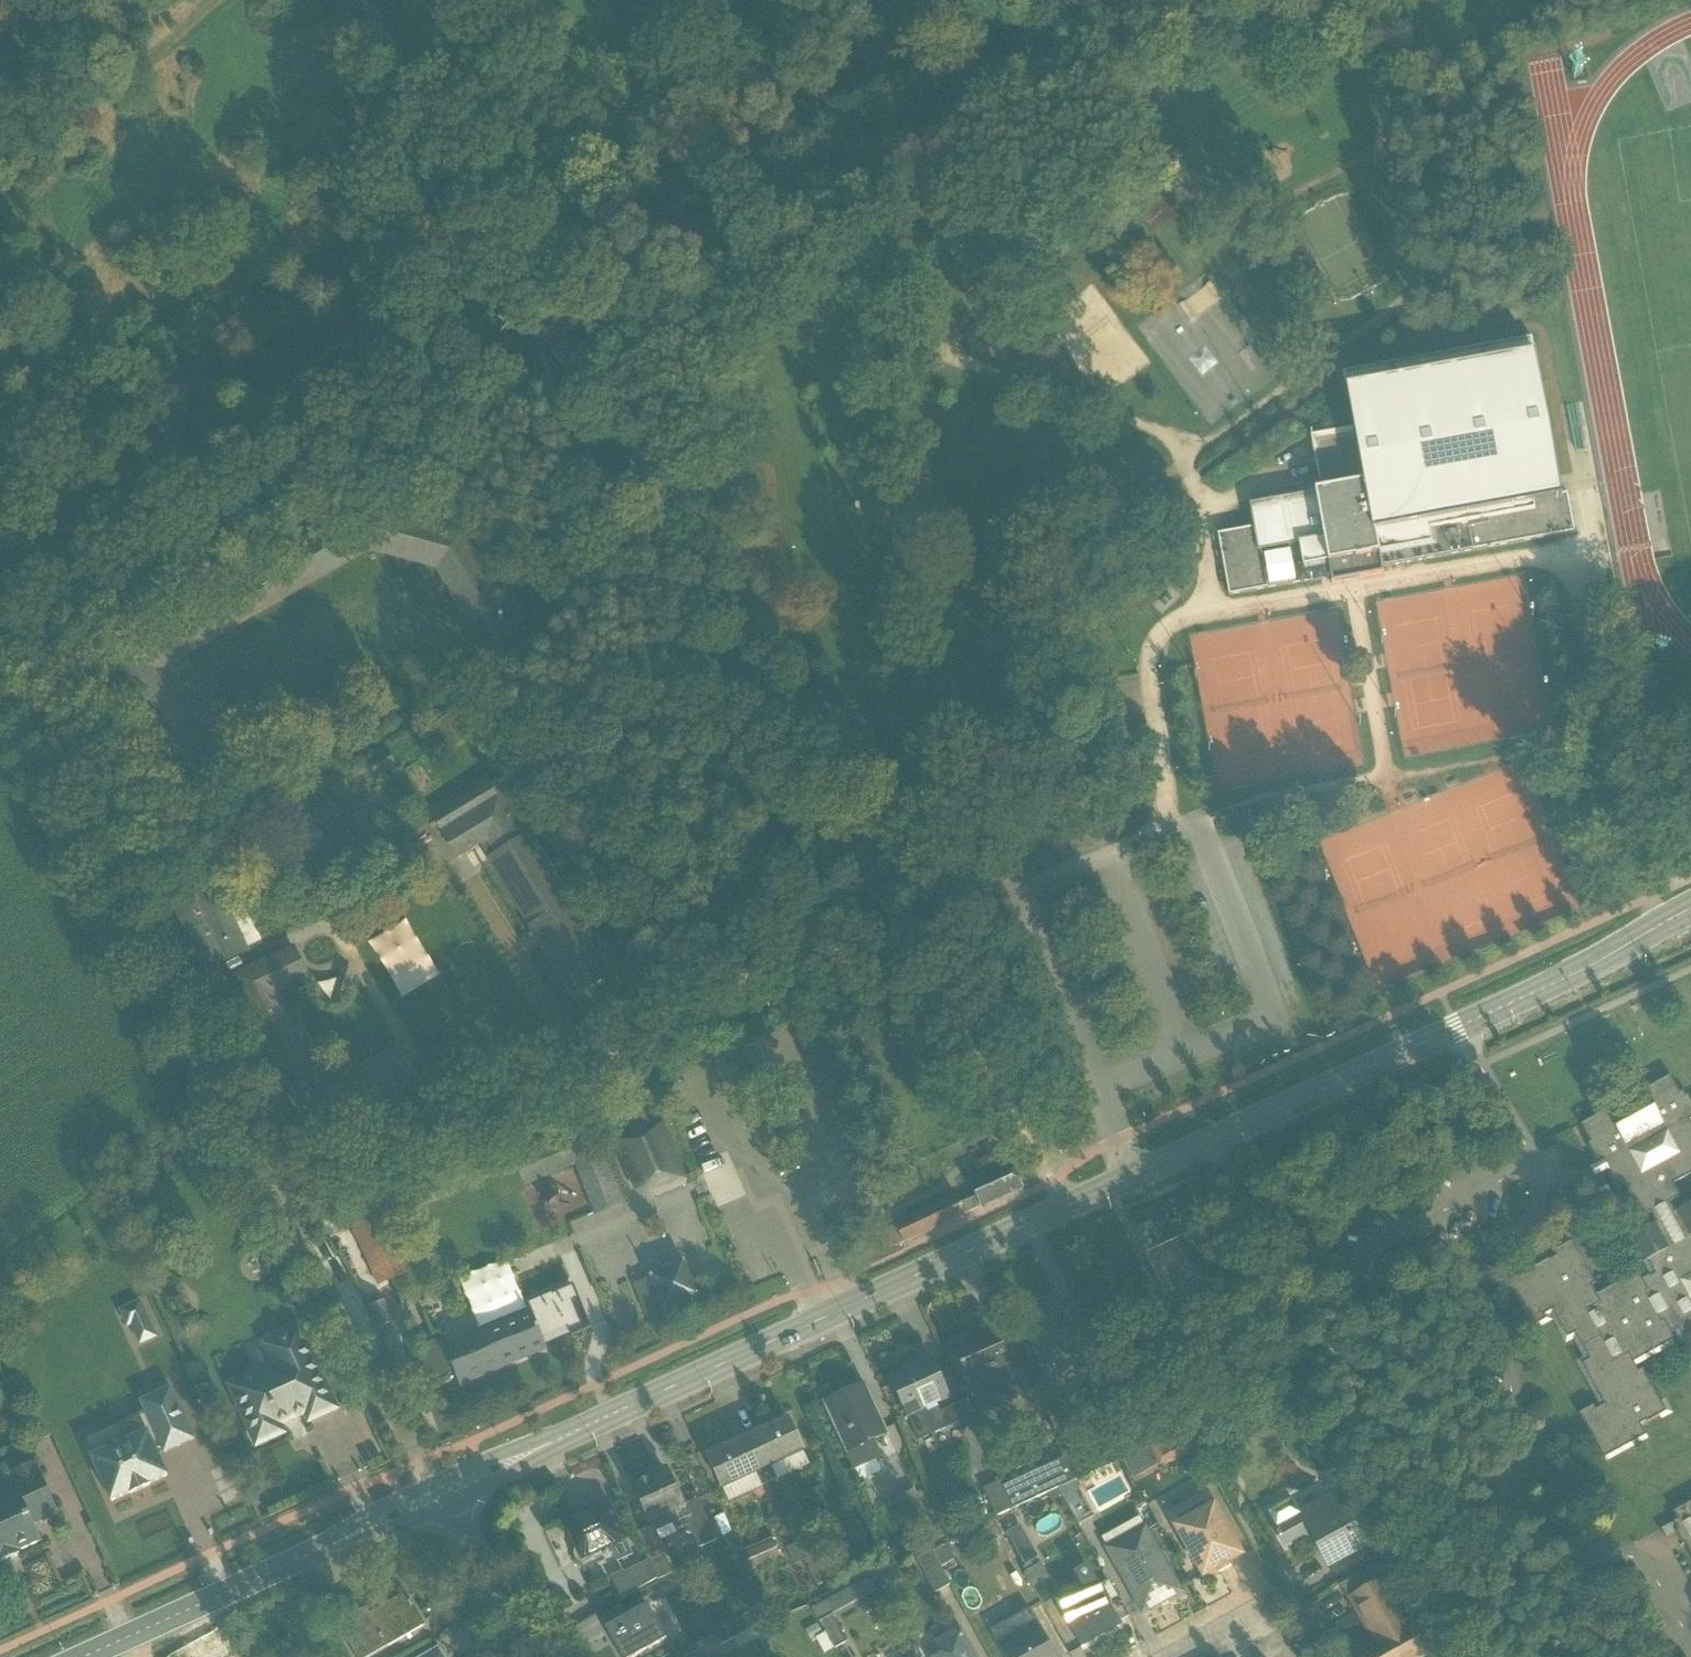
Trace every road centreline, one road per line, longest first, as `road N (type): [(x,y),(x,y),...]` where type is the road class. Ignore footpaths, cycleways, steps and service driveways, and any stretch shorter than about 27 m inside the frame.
road 1 (secondary): [(1690,912),(440,1494)]
road 2 (secondary): [(440,1494),(80,1656)]
road 3 (residential): [(440,1494),(534,1656)]

